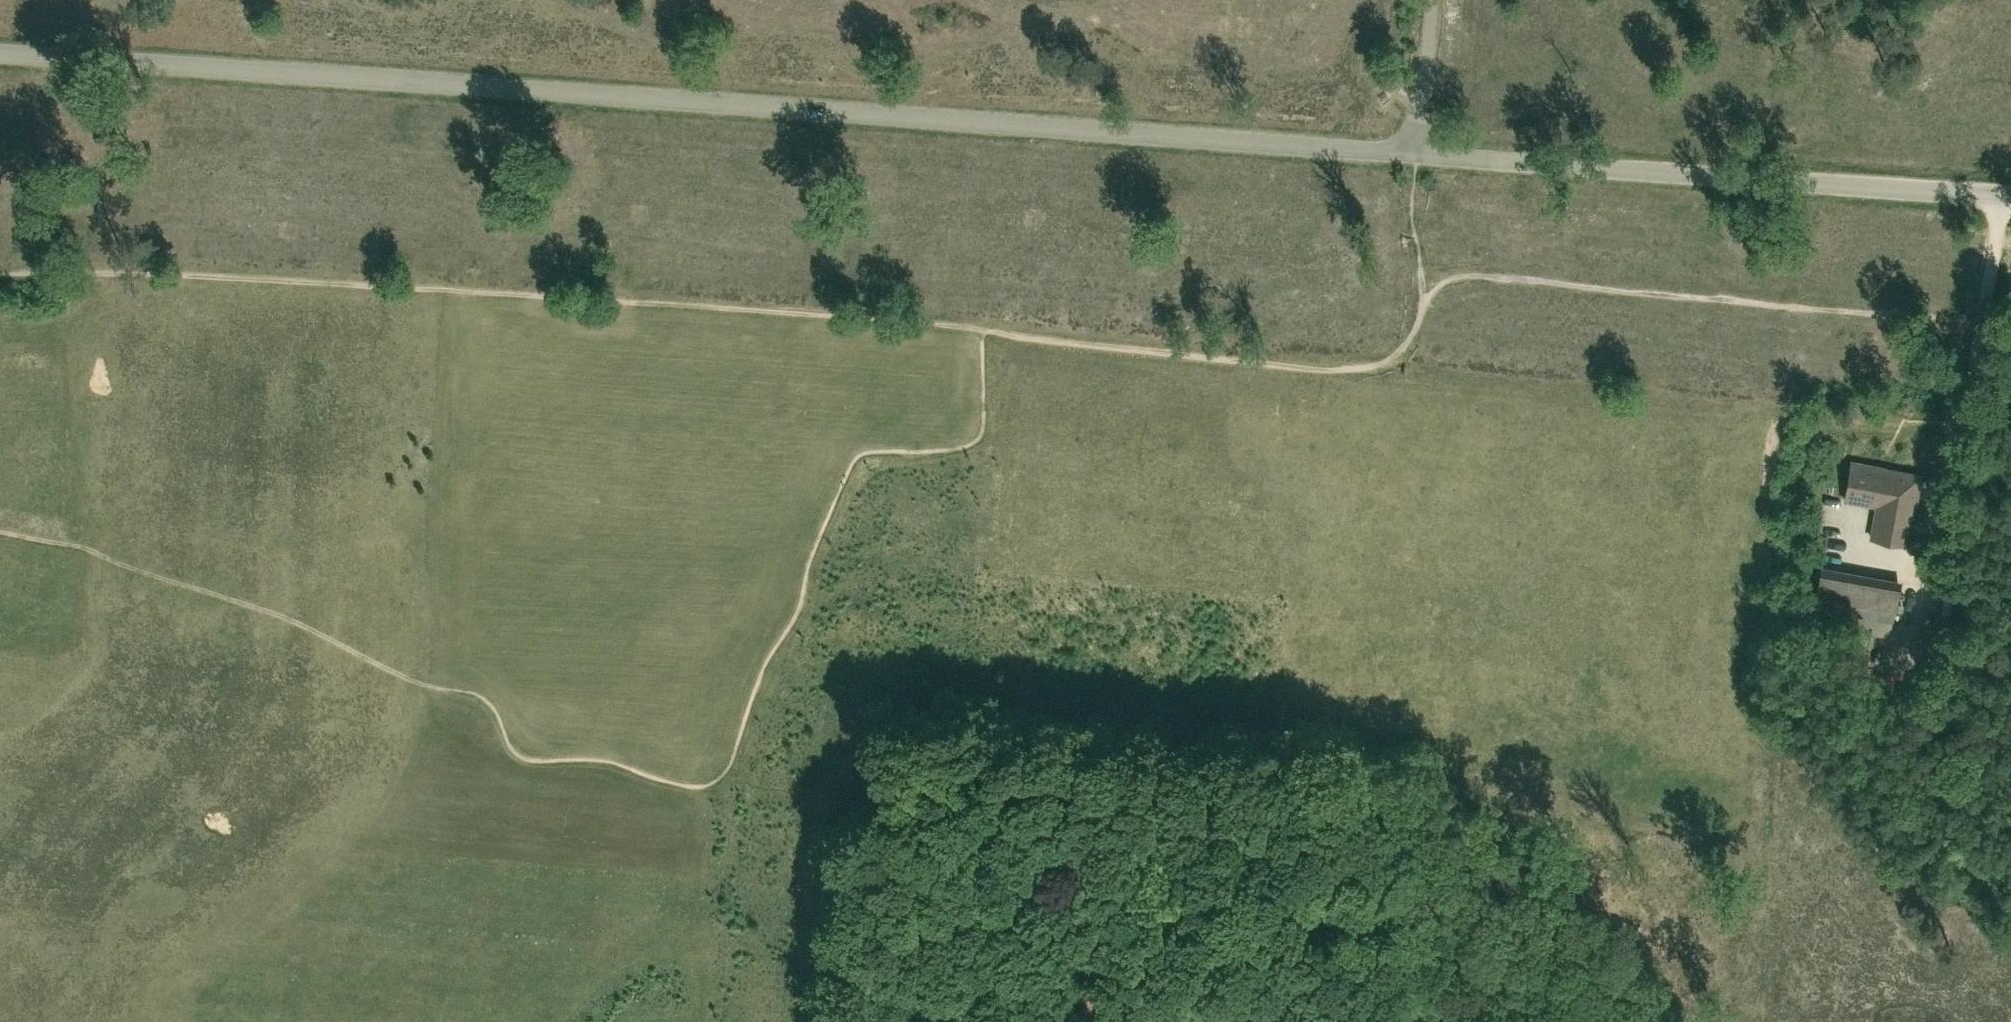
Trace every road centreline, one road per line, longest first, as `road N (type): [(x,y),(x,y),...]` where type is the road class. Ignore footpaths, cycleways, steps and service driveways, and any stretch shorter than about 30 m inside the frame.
road 1 (unclassified): [(1415,154),(0,50)]
road 2 (unclassified): [(2010,198),(1415,154)]
road 3 (unclassified): [(1415,154),(1431,0)]

